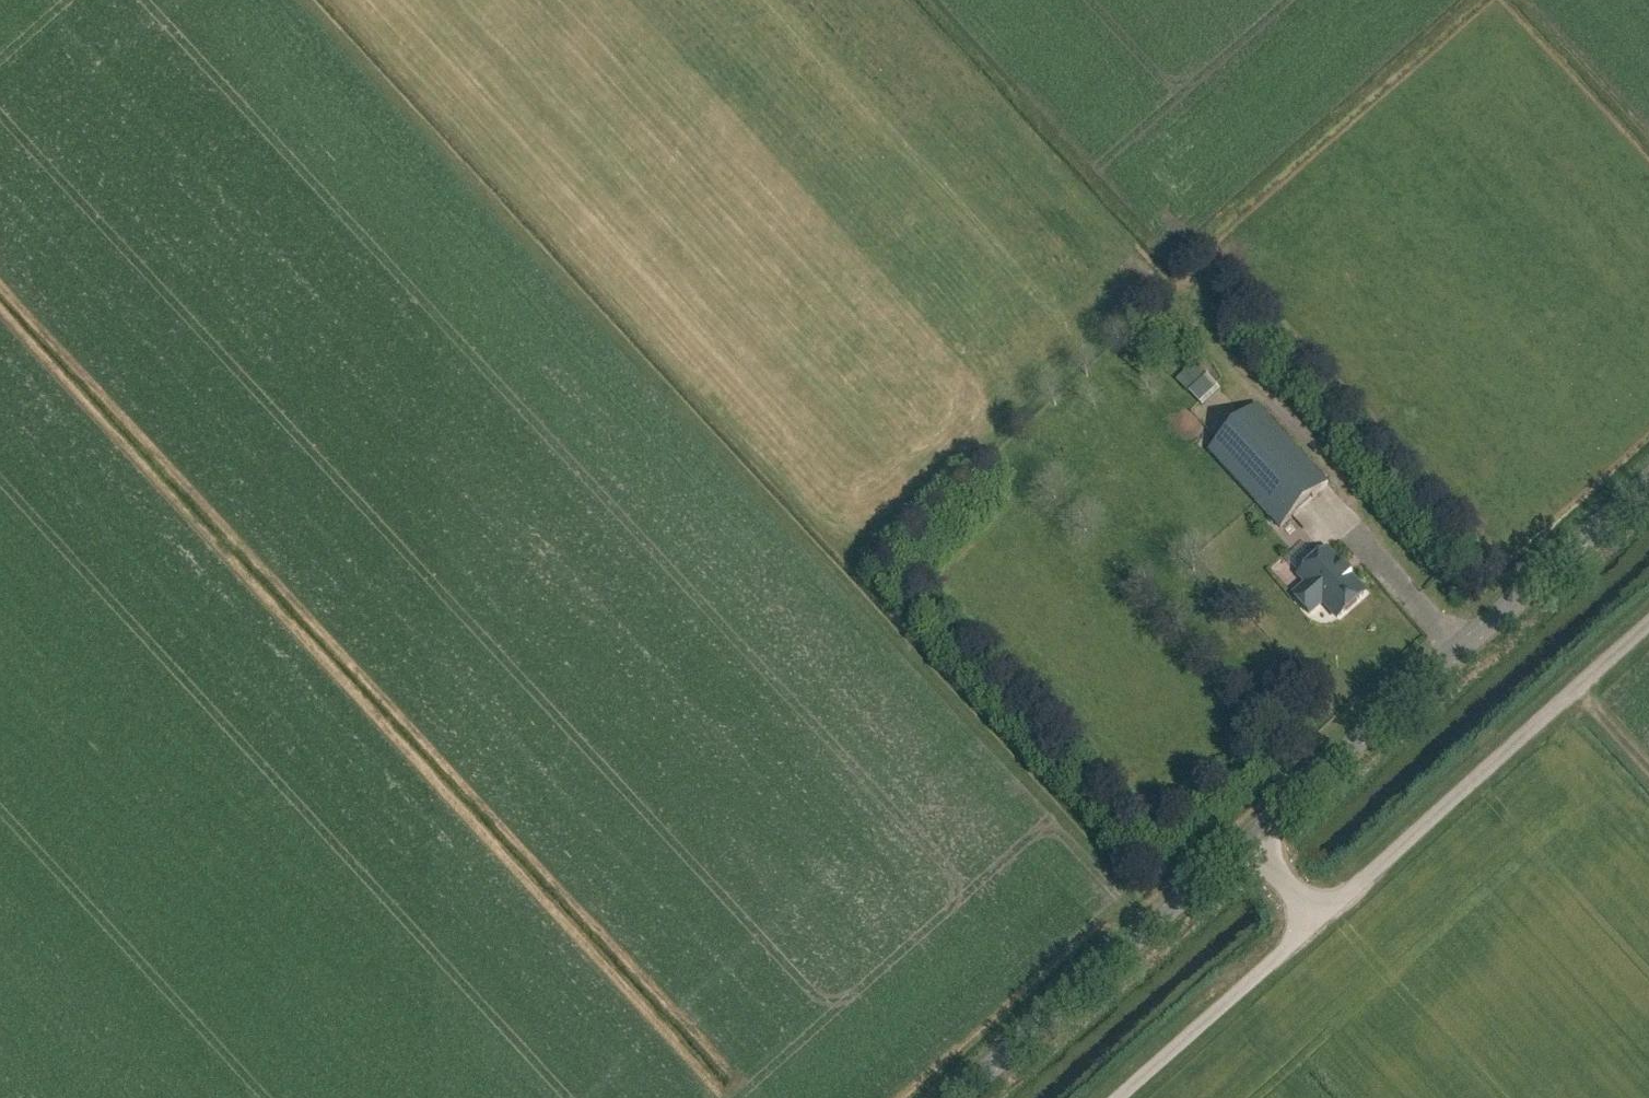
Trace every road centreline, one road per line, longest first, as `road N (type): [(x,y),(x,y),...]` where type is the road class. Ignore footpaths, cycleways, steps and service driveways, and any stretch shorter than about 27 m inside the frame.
road 1 (tertiary): [(1243,841),(1648,481)]
road 2 (unclassified): [(1315,920),(1648,621)]
road 3 (tertiary): [(955,1097),(1243,841)]
road 4 (unclassified): [(1116,1097),(1315,920)]

